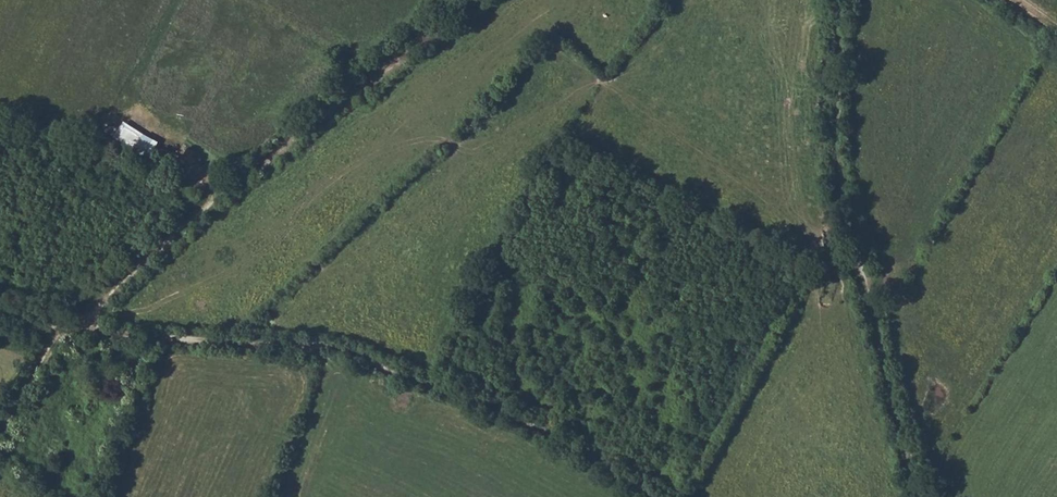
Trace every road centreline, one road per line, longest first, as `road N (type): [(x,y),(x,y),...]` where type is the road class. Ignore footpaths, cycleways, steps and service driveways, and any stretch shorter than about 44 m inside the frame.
road 1 (track): [(653,496),(486,406),(343,353),(89,333),(44,337),(0,323)]
road 2 (track): [(484,0),(236,185),(67,335),(0,437)]
road 3 (track): [(845,0),(833,117),(840,176),(923,496)]

